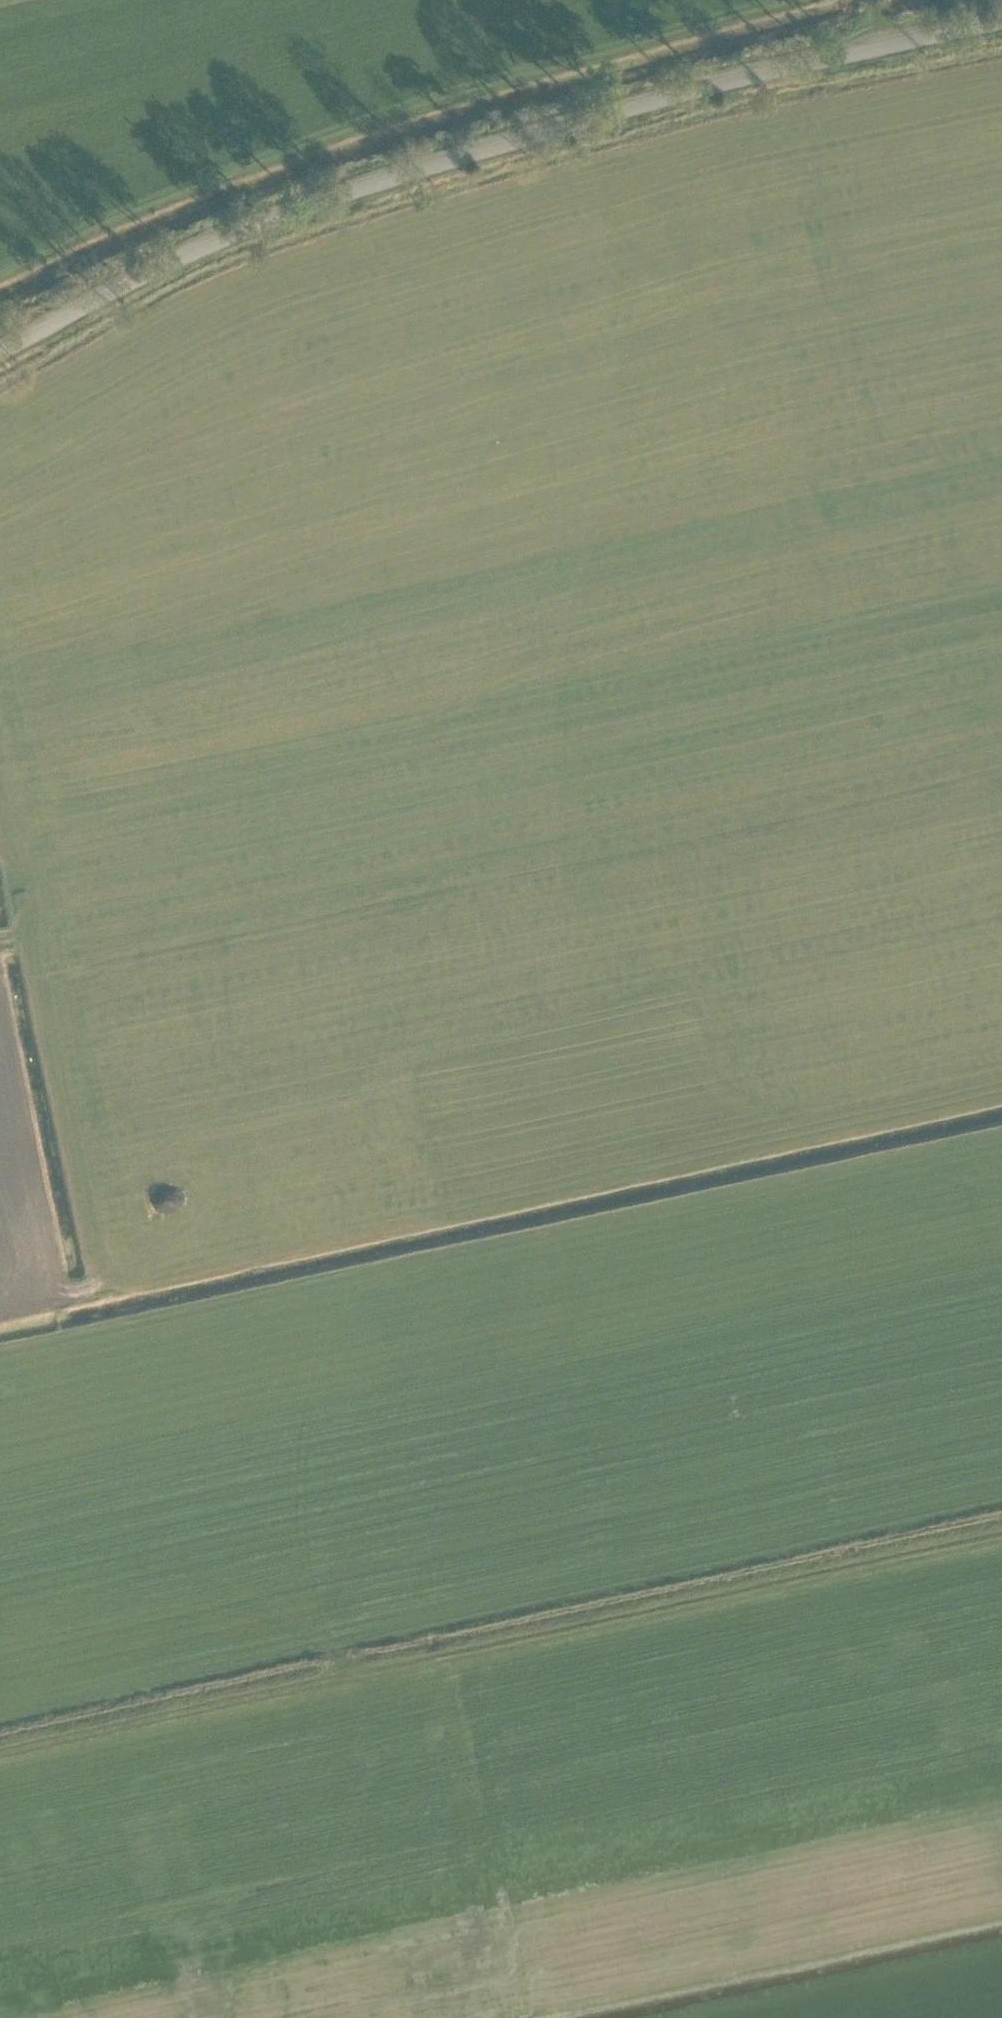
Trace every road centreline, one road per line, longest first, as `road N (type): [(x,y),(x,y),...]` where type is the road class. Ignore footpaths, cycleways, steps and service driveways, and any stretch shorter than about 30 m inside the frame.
road 1 (unclassified): [(0,350),(179,256),(370,183),(678,93),(1001,20)]
road 2 (track): [(1001,1536),(0,1760)]

